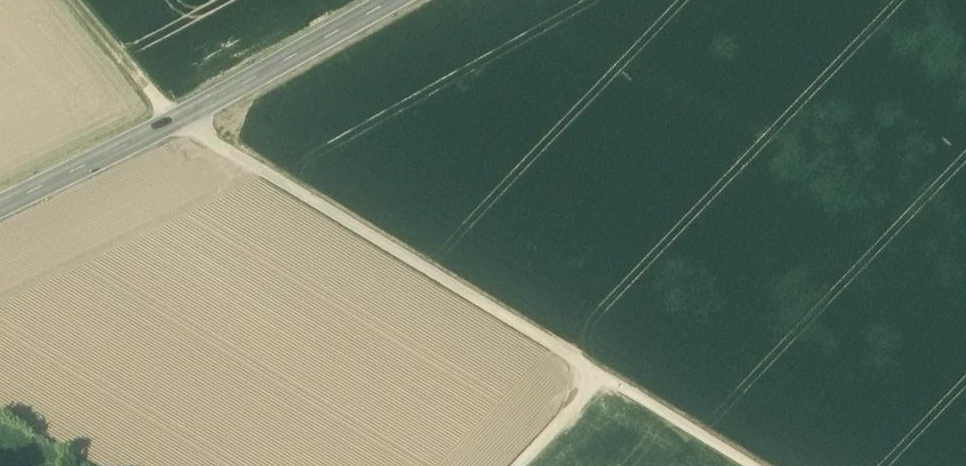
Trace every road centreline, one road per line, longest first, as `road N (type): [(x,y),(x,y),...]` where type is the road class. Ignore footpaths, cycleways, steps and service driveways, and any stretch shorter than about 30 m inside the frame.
road 1 (track): [(605,376),(177,121)]
road 2 (secondary): [(0,209),(401,0)]
road 3 (track): [(605,376),(754,465)]
road 4 (track): [(84,0),(177,121)]
road 5 (track): [(518,465),(605,376)]

